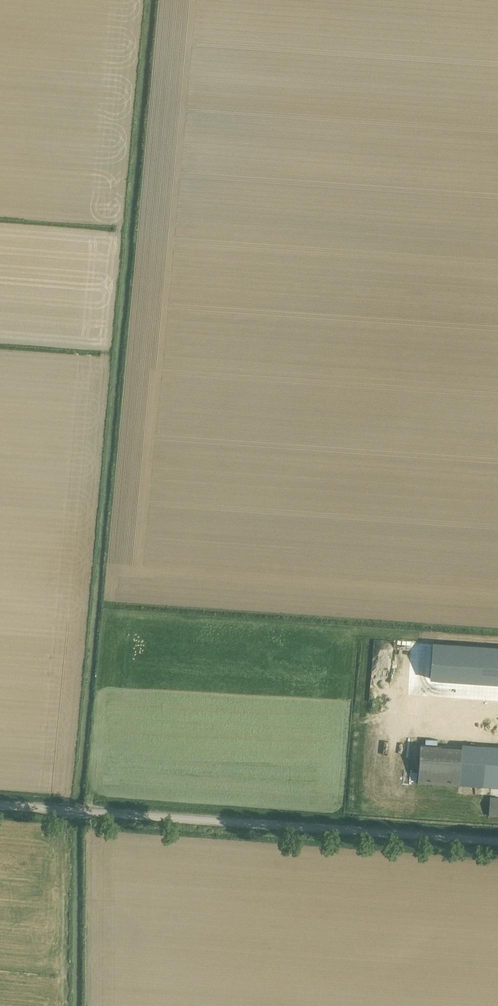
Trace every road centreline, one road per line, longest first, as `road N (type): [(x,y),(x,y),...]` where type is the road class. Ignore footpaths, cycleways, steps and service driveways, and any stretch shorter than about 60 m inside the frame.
road 1 (unclassified): [(497,844),(0,801)]

